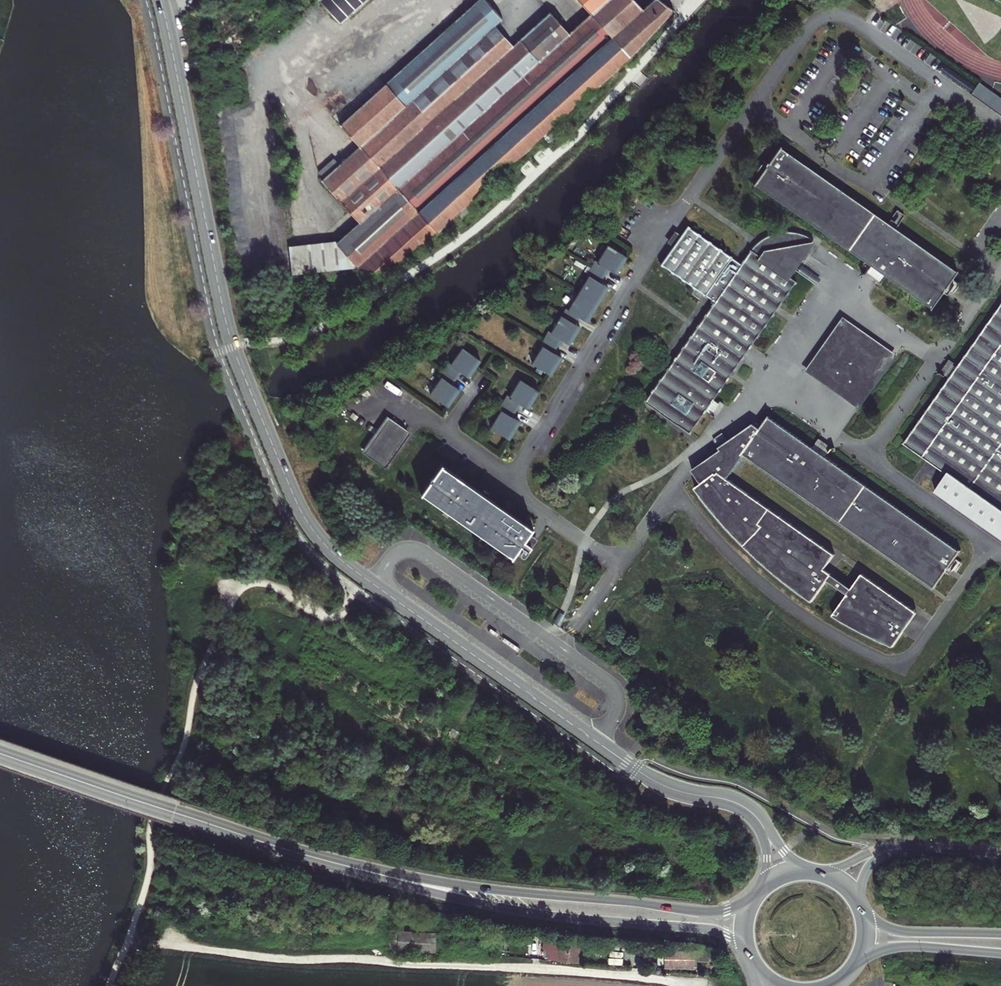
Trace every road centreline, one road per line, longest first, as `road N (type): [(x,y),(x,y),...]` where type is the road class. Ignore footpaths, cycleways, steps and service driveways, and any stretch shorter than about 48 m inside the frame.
road 1 (residential): [(160,0),(228,330),(315,534),(356,573),(635,770),(674,790),(732,801),(758,818)]
road 2 (secondary): [(754,900),(703,912),(473,888),(306,856)]
road 3 (secondary): [(306,856),(500,908),(708,930),(747,949)]
road 4 (secondary): [(0,751),(306,856)]
road 5 (residential): [(395,964),(687,985)]
road 6 (secondary): [(856,962),(907,946),(1000,954)]
road 7 (secondary): [(1000,933),(902,931),(861,911)]

